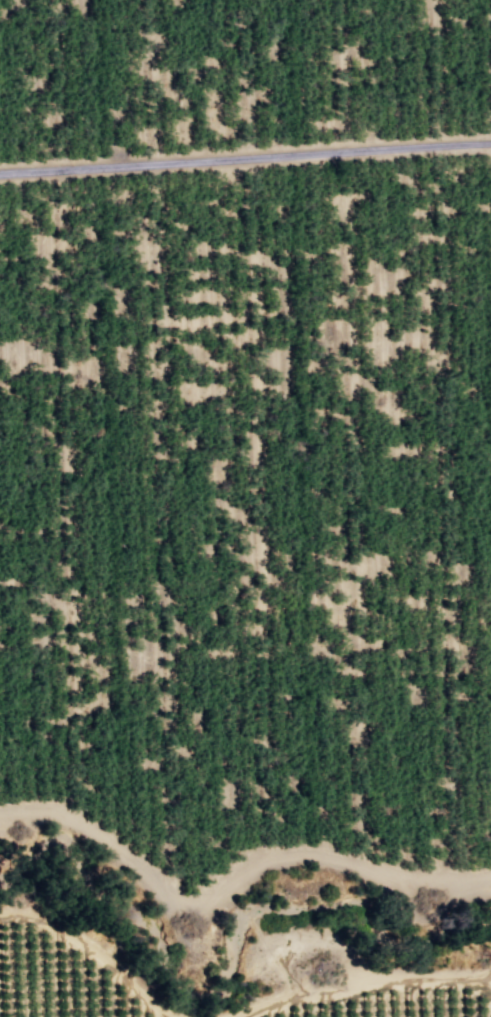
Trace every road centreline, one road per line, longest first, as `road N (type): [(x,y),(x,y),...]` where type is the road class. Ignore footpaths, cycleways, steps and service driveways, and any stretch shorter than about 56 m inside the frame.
road 1 (track): [(490,873),(411,878),(310,853),(257,866),(191,903),(67,815),(0,813)]
road 2 (track): [(490,147),(0,176)]
road 3 (track): [(490,972),(475,980),(363,981),(237,1016)]
road 4 (track): [(178,1016),(56,928),(0,914)]
road 5 (track): [(292,998),(226,886)]

